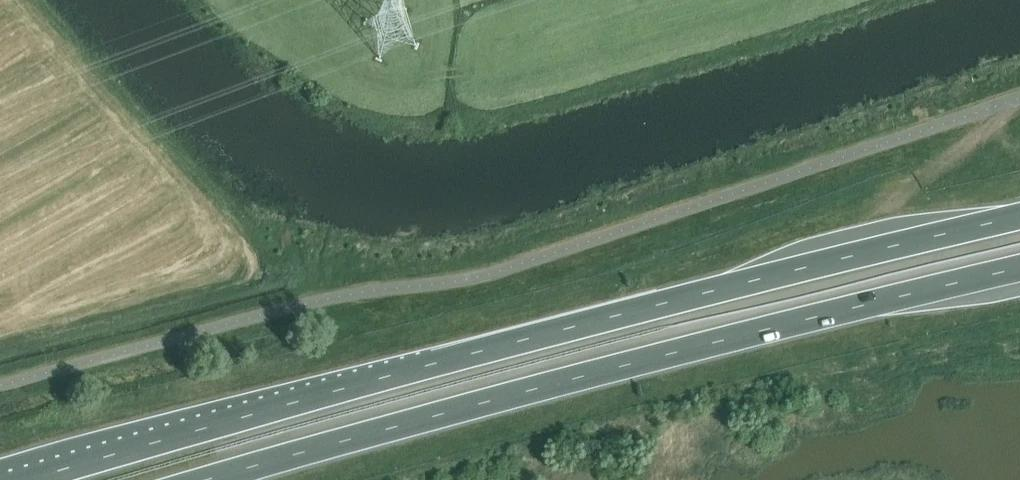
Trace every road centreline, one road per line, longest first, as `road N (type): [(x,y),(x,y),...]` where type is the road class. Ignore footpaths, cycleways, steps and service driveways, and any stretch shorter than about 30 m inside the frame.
road 1 (trunk): [(1019,217),(416,369),(32,479)]
road 2 (trunk): [(210,479),(1019,268)]

